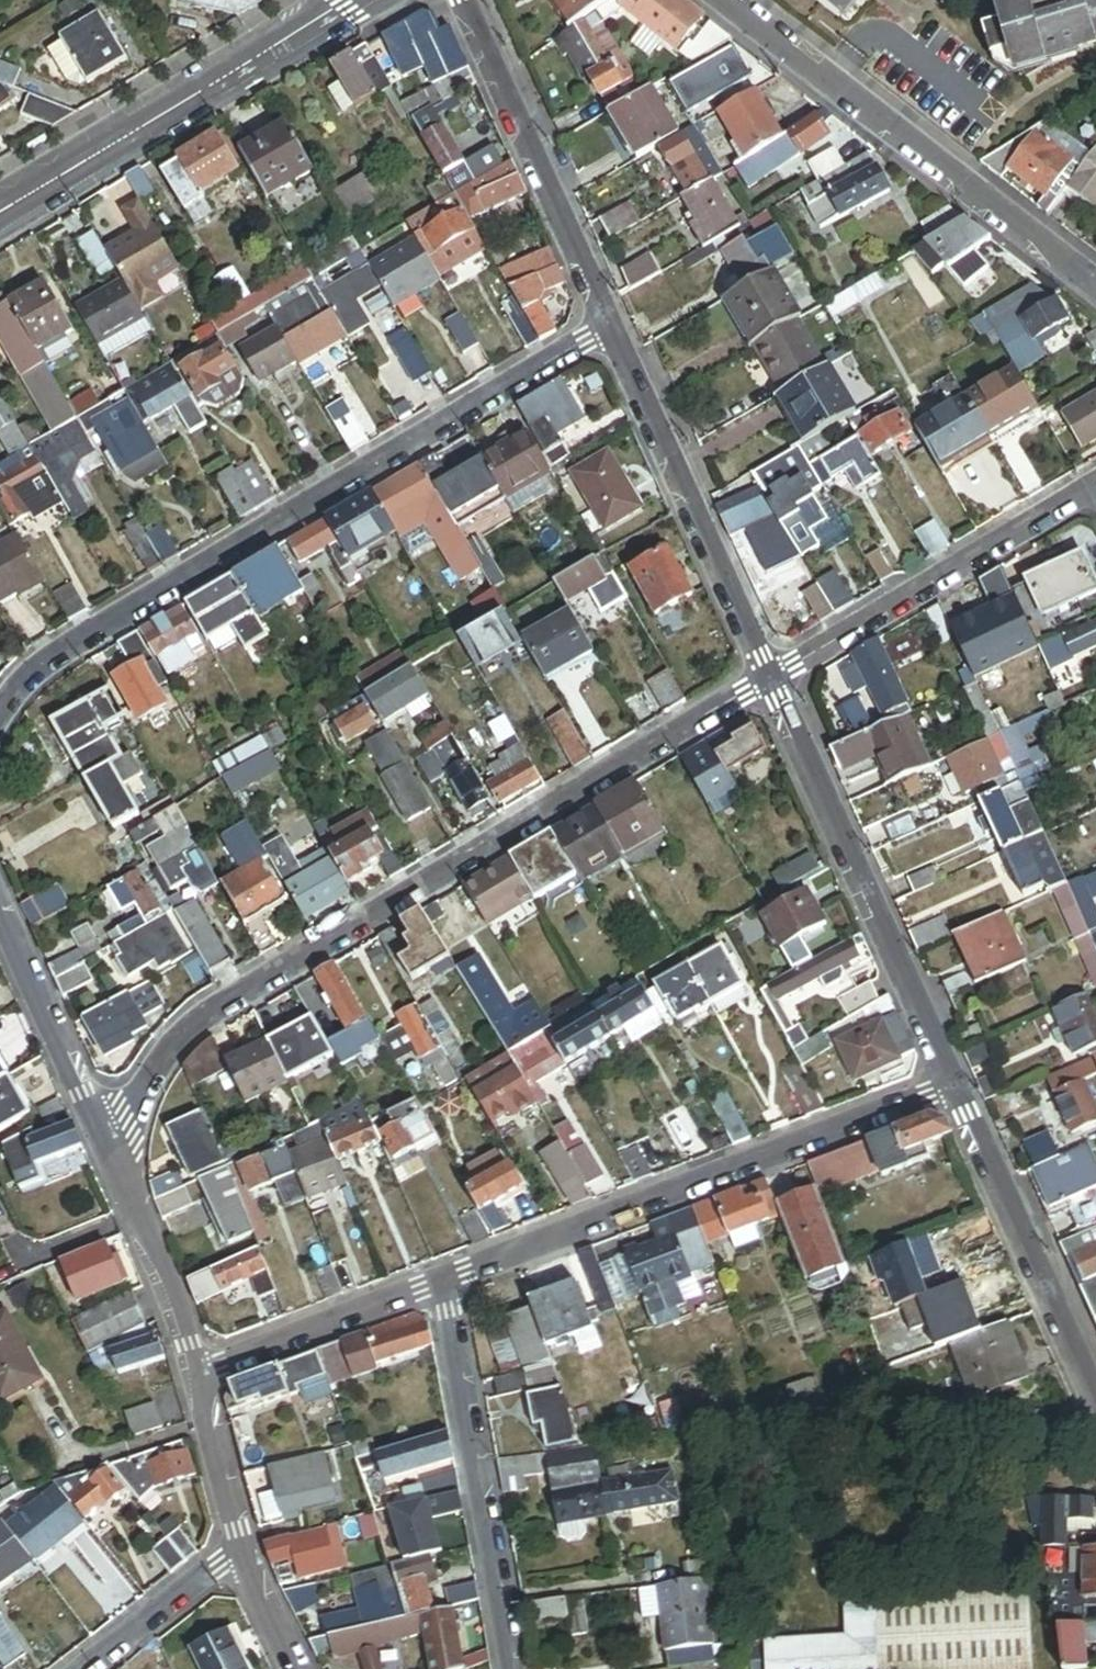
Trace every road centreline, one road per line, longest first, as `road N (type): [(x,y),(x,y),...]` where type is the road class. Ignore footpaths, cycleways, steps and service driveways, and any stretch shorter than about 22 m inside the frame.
road 1 (residential): [(772,682),(231,999),(178,1044),(108,1150)]
road 2 (residential): [(608,328),(87,638),(33,679),(0,721)]
road 3 (residential): [(954,1089),(445,1284)]
road 4 (residential): [(724,0),(1095,287)]
road 5 (residential): [(954,1089),(772,682)]
road 6 (residential): [(772,682),(608,328)]
road 7 (residential): [(513,1668),(445,1284)]
road 8 (residential): [(1095,487),(772,682)]
road 9 (residential): [(0,212),(316,20)]
road 10 (residential): [(608,328),(462,0)]
road 11 (residential): [(1095,1399),(954,1089)]
road 12 (residential): [(0,909),(108,1150)]
road 13 (residential): [(445,1284),(201,1377)]
road 14 (residential): [(108,1150),(201,1377)]
road 15 (residential): [(82,1668),(241,1545)]
road 16 (residential): [(201,1377),(241,1545)]
road 17 (residential): [(241,1545),(298,1668)]

